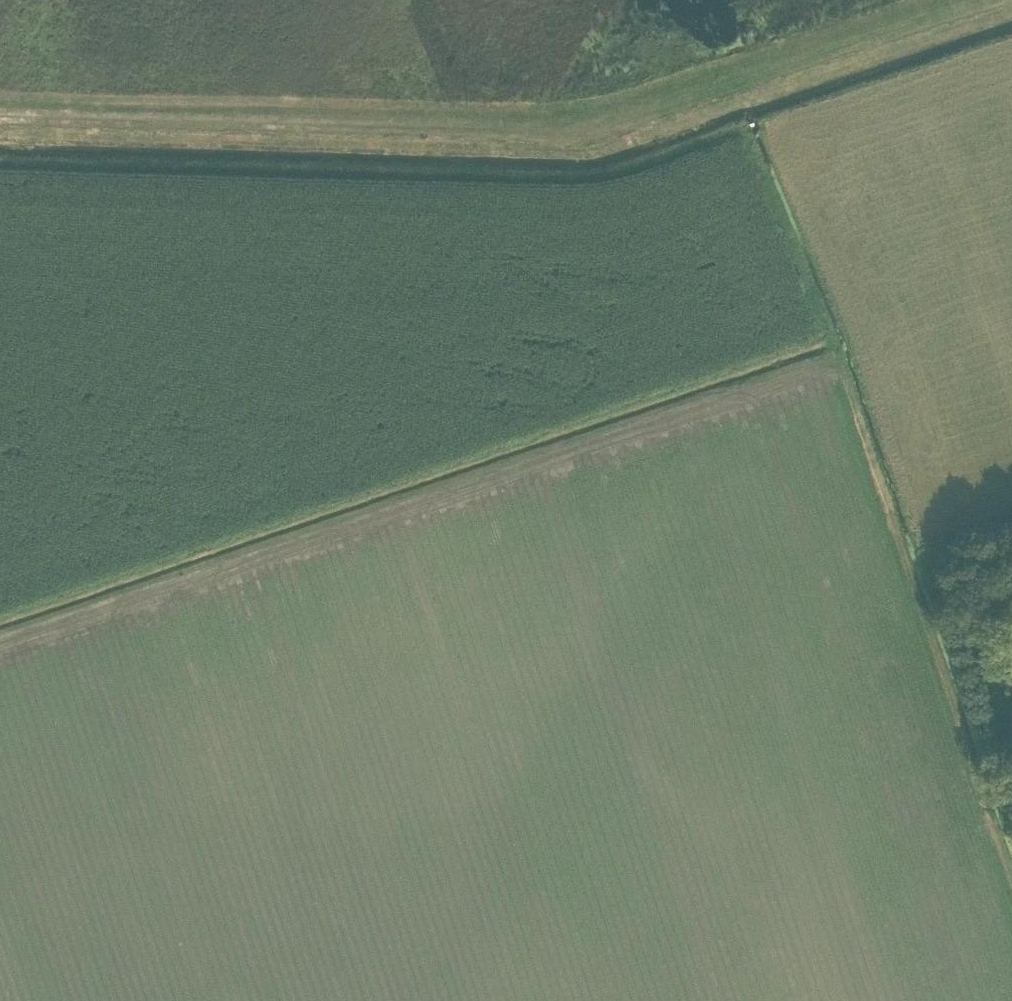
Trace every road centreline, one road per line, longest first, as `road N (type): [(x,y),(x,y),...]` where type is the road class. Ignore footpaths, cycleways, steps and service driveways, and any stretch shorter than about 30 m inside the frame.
road 1 (track): [(989,0),(568,131),(0,118)]

